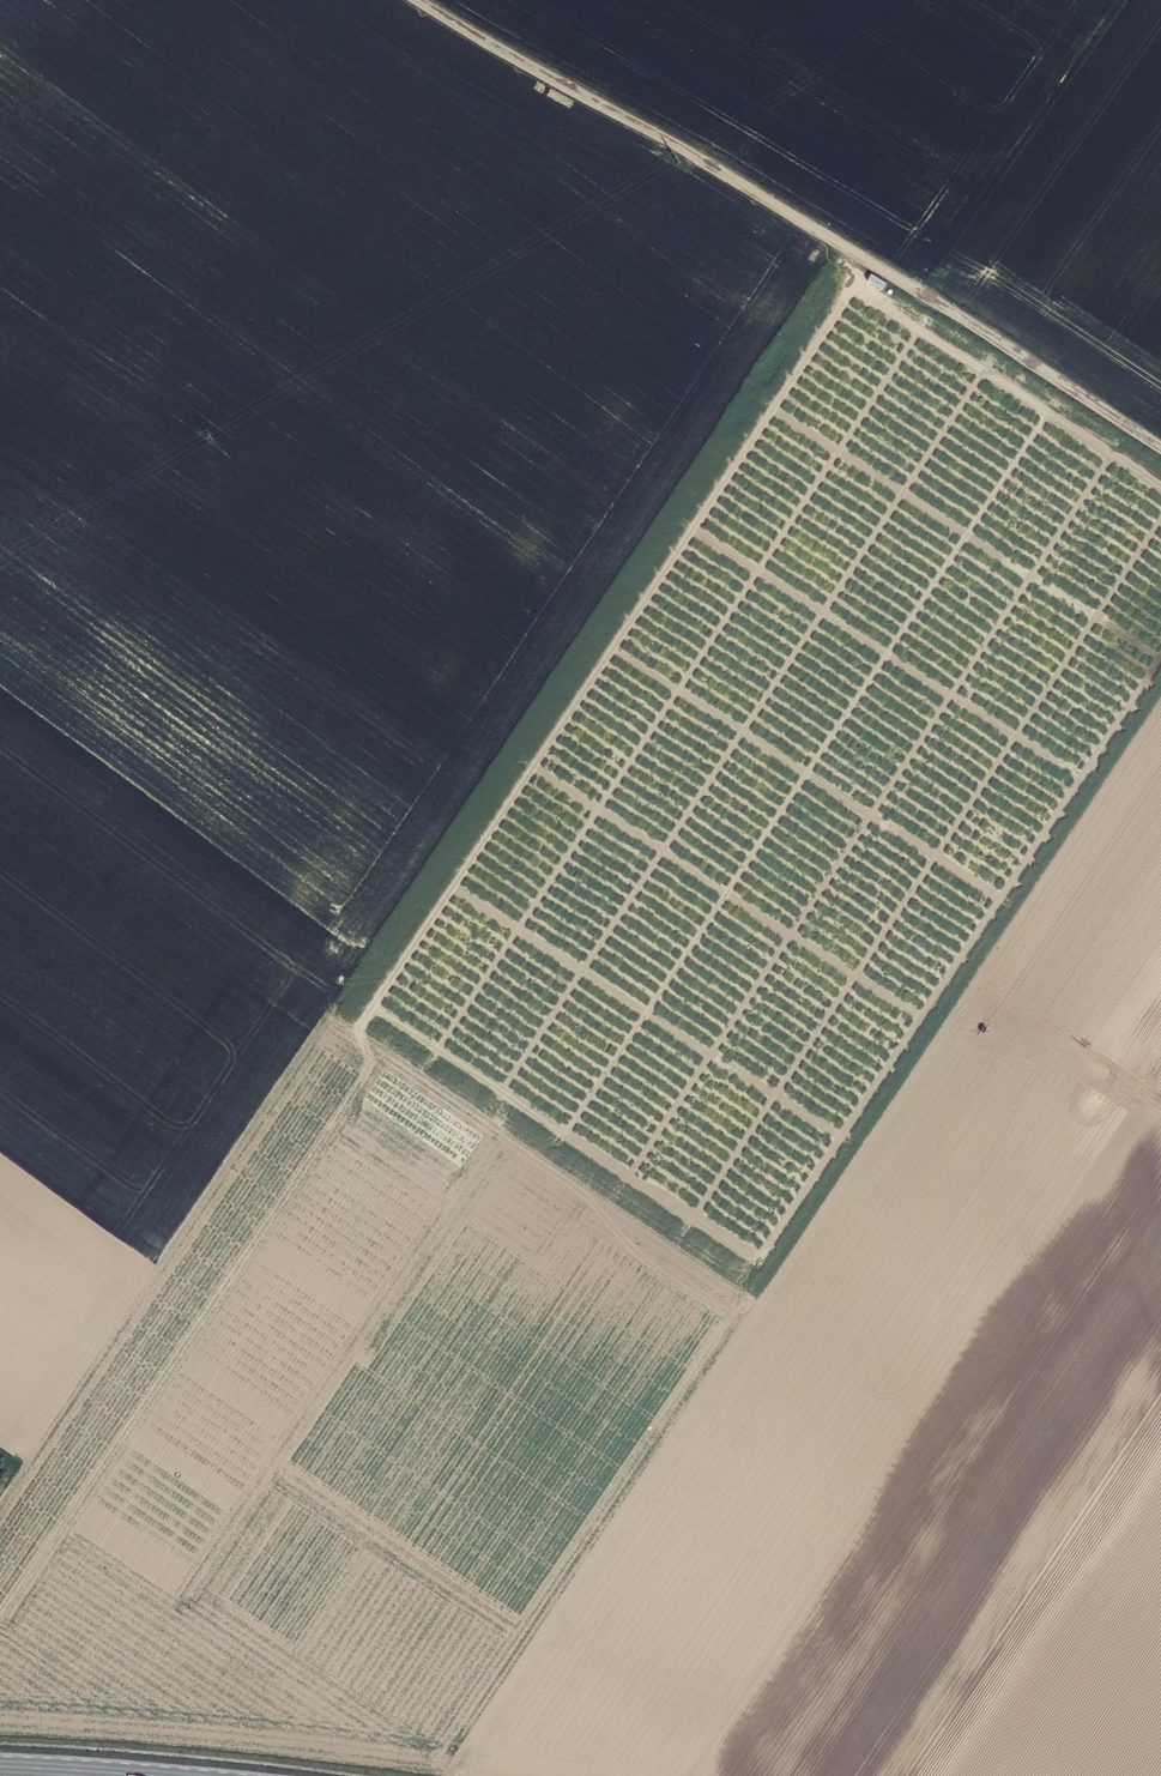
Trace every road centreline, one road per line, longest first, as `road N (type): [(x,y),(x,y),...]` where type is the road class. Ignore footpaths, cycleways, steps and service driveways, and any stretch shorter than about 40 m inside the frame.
road 1 (track): [(422,0),(931,299),(1160,452)]
road 2 (primary): [(0,1766),(151,1775)]

